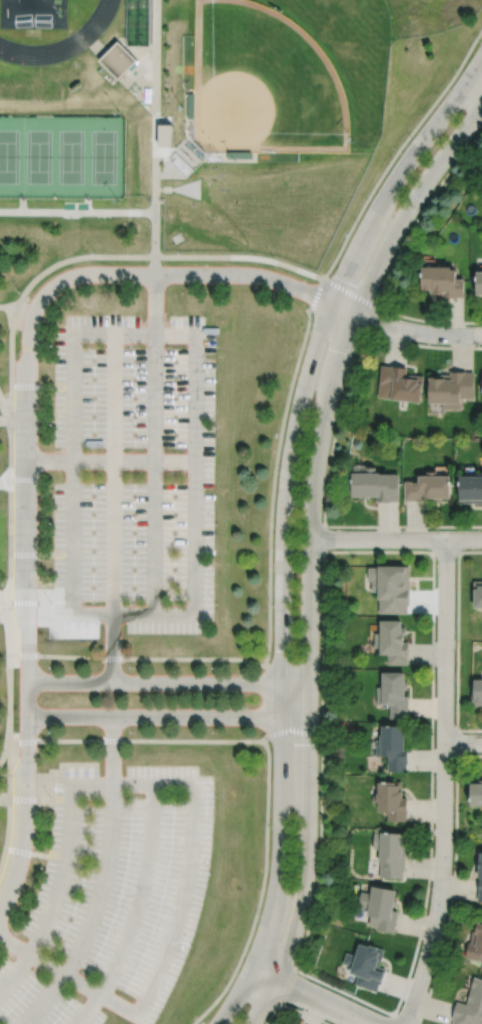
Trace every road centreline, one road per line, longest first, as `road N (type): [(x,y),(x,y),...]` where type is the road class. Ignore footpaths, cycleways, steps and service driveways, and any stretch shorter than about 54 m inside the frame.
road 1 (residential): [(481,56),(384,198),(308,369),(284,510),(280,855),(250,968)]
road 2 (residential): [(275,980),(307,864),(312,502),(332,385),(393,233),(481,104)]
road 3 (residential): [(445,538),(442,870),(429,948),(402,1023)]
road 4 (residential): [(311,538),(481,538)]
road 5 (residential): [(481,334),(405,329),(334,302)]
road 6 (track): [(0,46),(33,56),(68,49),(95,28),(111,0)]
road 7 (residential): [(371,1023),(250,968)]

